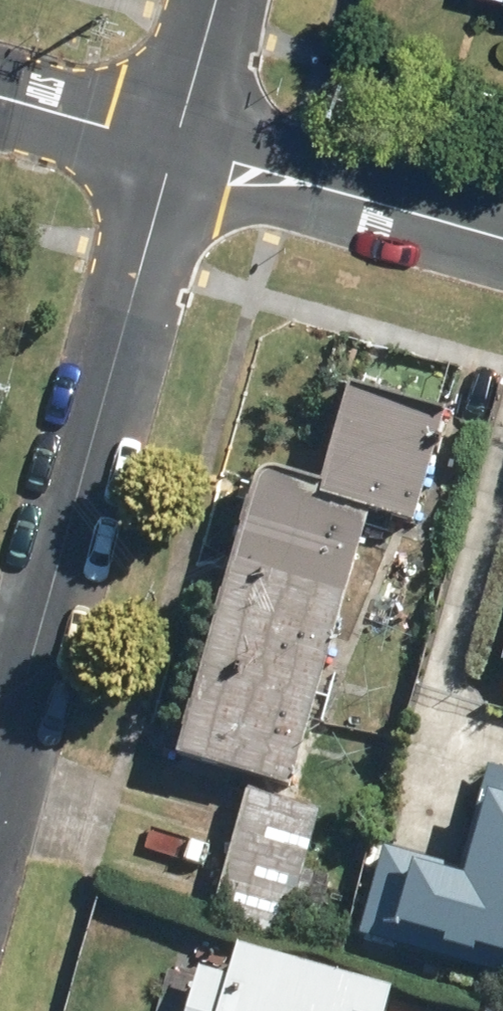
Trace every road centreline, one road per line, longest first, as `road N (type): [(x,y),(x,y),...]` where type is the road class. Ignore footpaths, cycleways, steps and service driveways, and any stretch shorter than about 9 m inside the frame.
road 1 (residential): [(0,771),(175,148)]
road 2 (residential): [(175,148),(502,240)]
road 3 (residential): [(0,98),(175,148)]
road 4 (residential): [(175,148),(216,0)]

